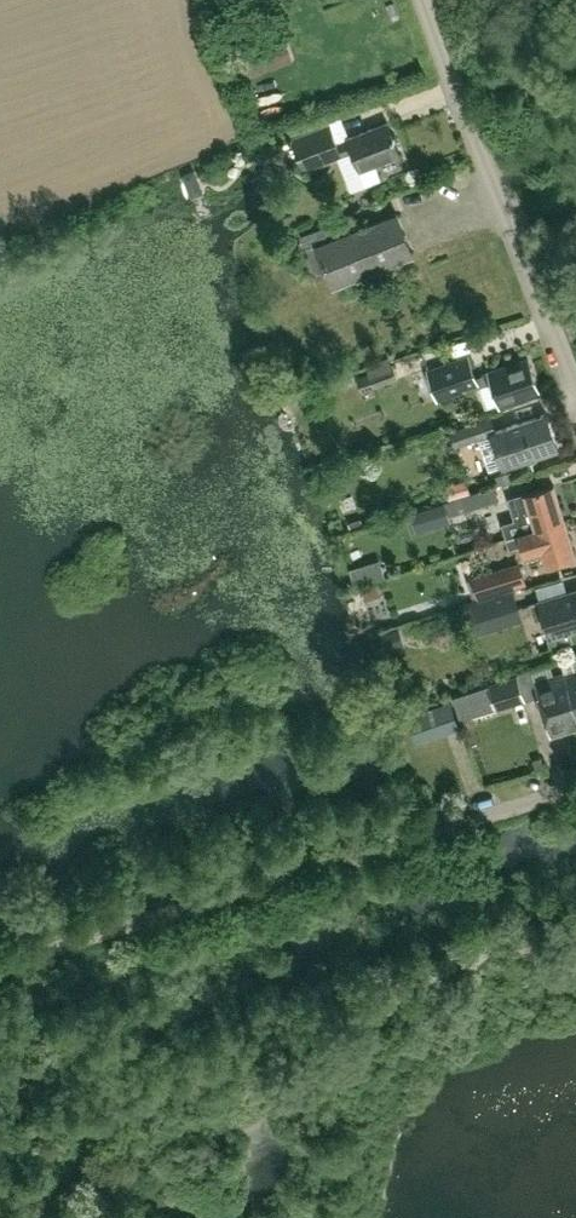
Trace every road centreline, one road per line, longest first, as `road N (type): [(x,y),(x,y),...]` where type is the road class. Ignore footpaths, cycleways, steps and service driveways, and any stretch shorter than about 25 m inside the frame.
road 1 (unclassified): [(0,964),(575,787)]
road 2 (unclassified): [(575,402),(426,0)]

